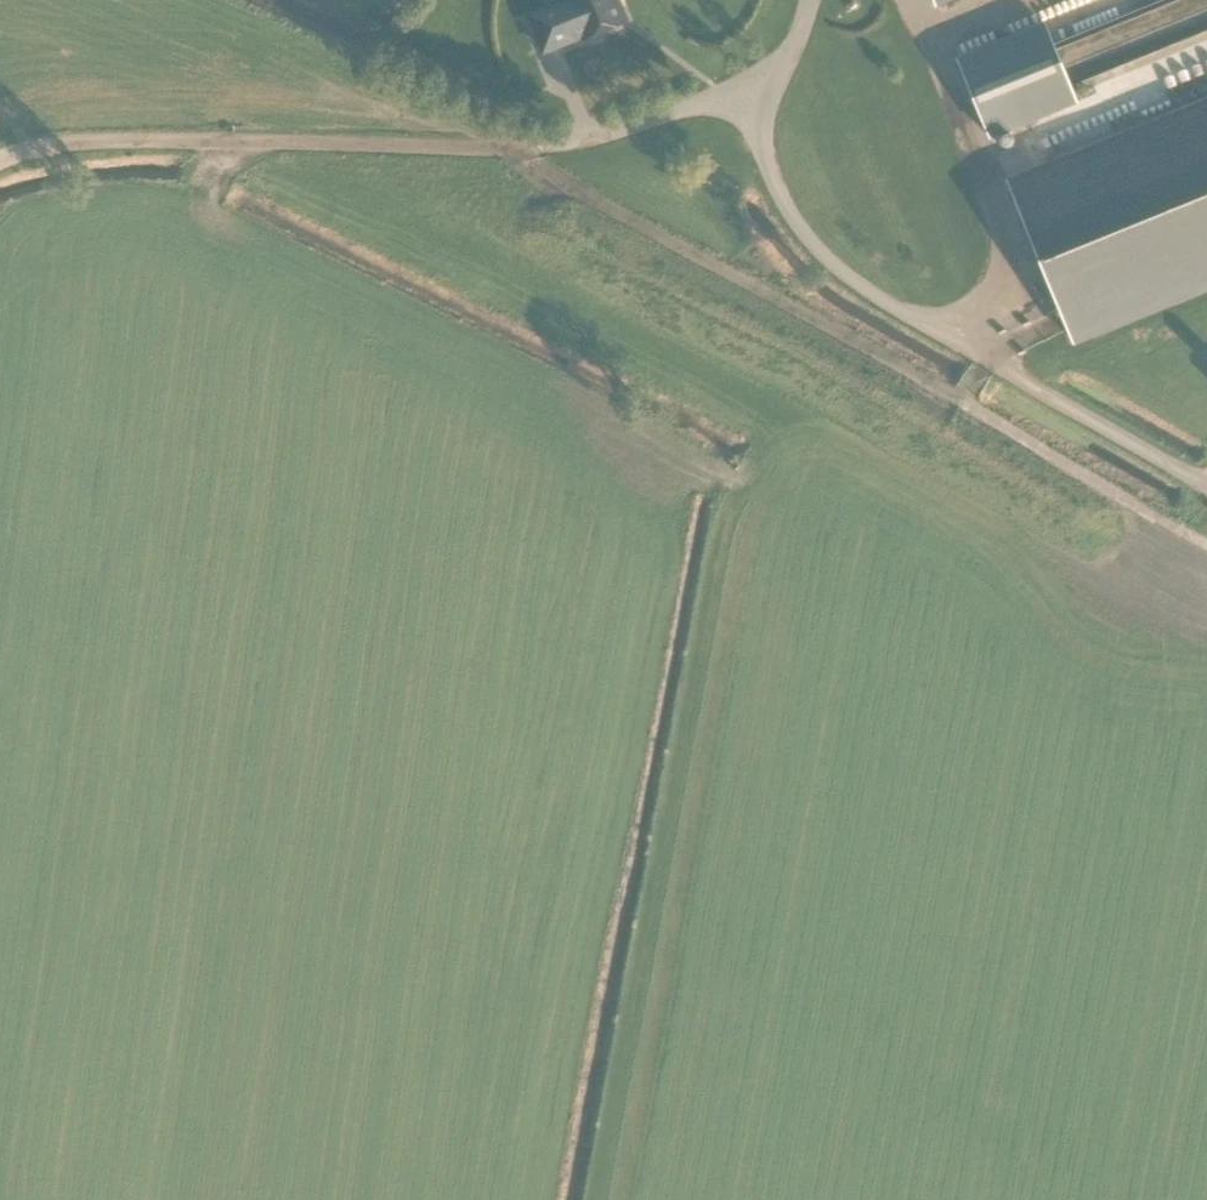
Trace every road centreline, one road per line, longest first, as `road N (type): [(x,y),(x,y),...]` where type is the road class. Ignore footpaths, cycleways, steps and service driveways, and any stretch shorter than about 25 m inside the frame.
road 1 (track): [(0,164),(56,144),(507,145),(676,115),(749,85)]

